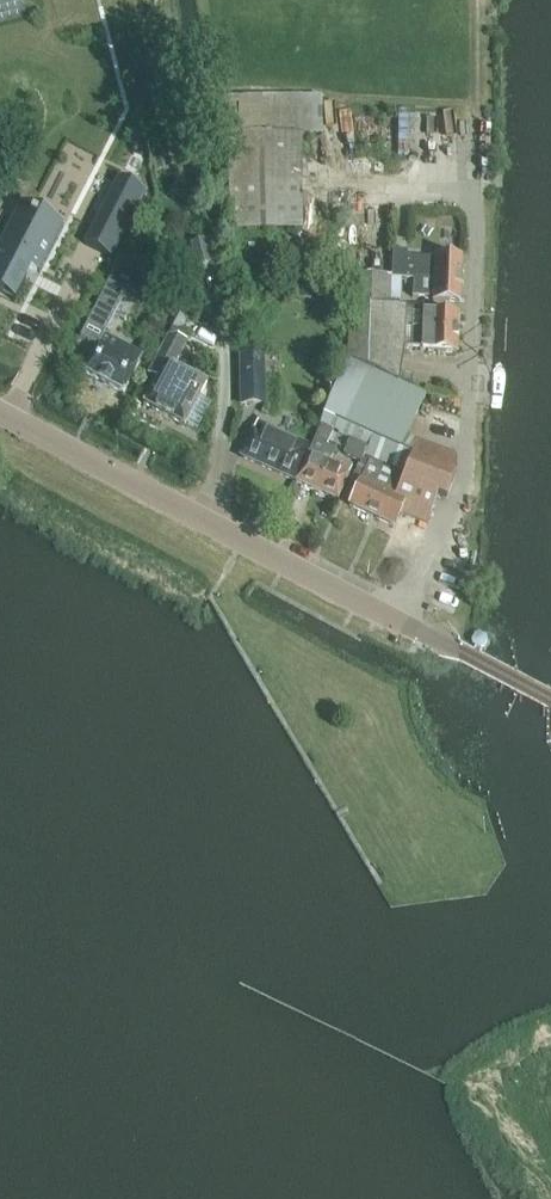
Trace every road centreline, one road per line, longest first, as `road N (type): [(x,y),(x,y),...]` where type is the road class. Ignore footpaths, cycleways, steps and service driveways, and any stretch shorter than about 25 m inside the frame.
road 1 (unclassified): [(550,701),(0,412)]

